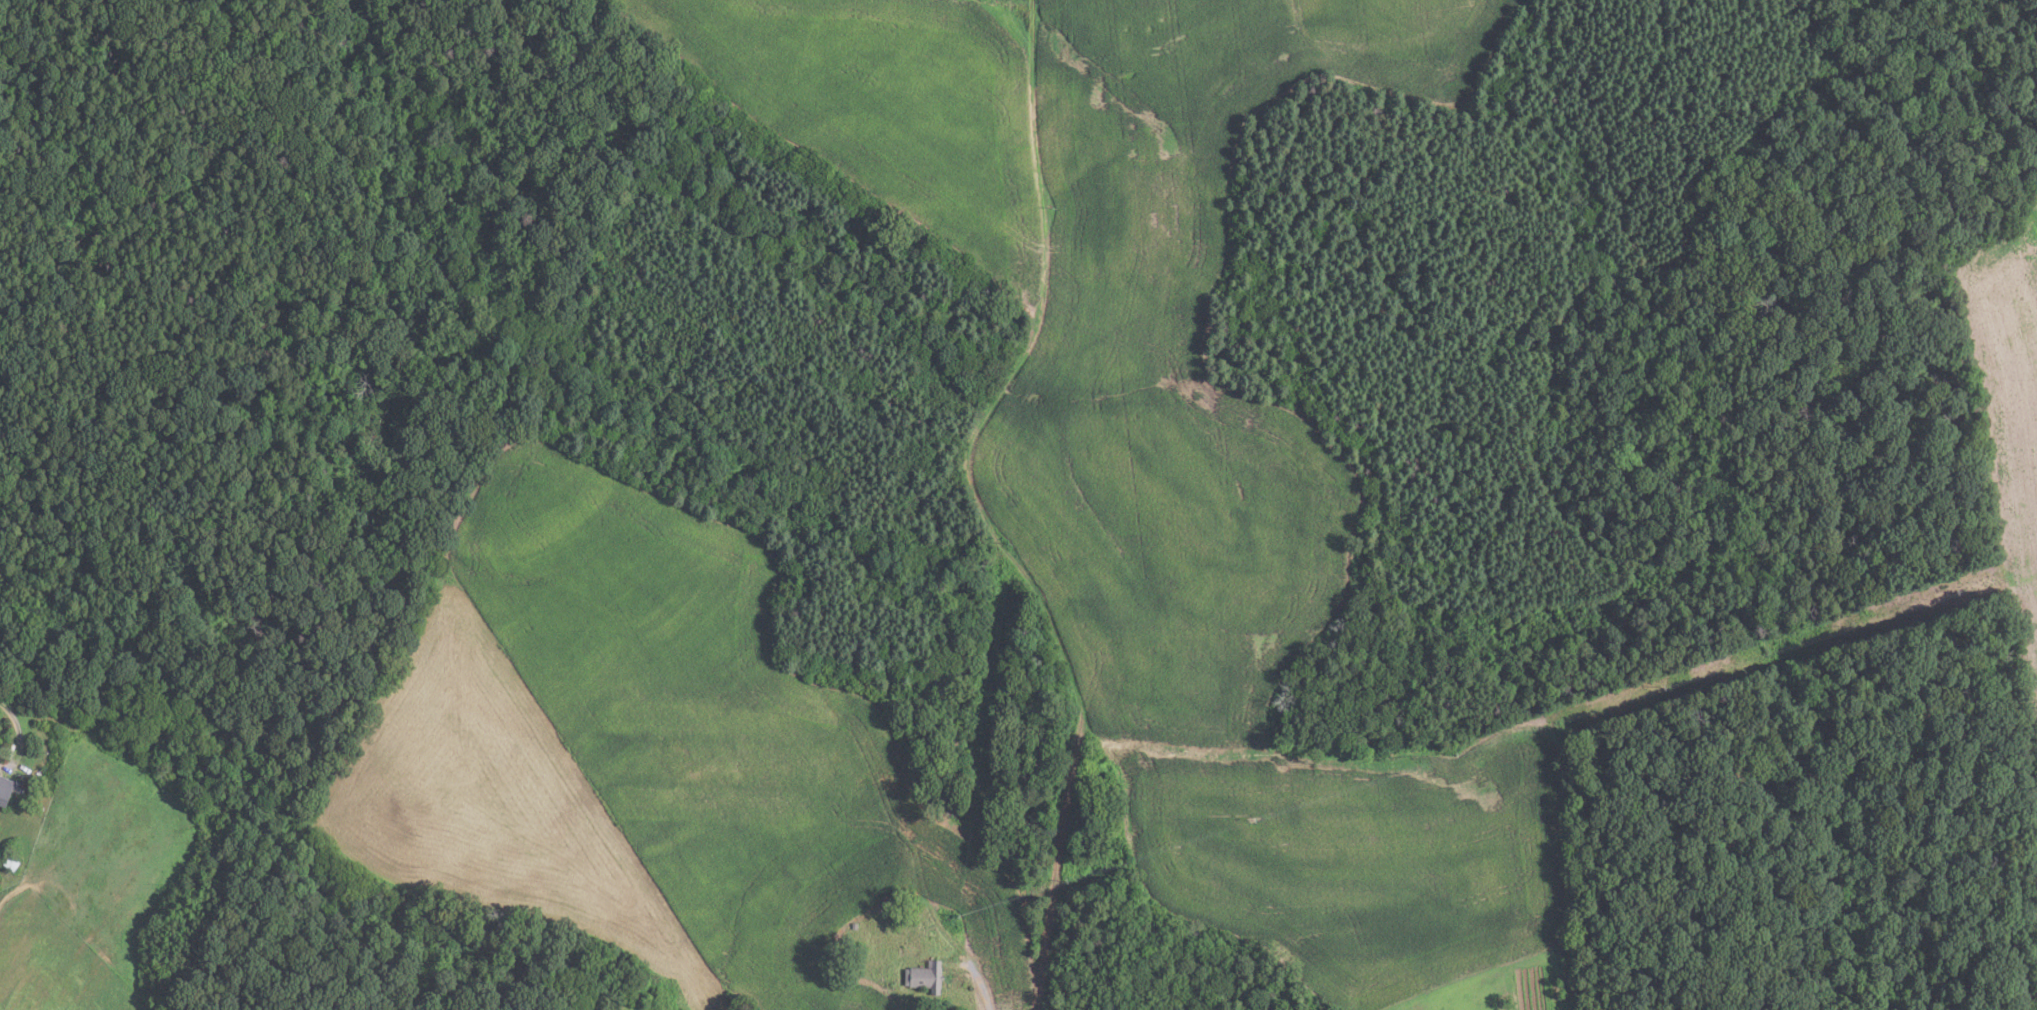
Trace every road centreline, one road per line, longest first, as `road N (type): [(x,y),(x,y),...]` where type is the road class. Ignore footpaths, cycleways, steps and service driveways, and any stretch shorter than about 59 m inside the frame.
road 1 (track): [(1033,0),(1044,302),(1031,347),(971,445),(966,469),(969,490),(1034,585),(1082,707),(1039,1009)]

